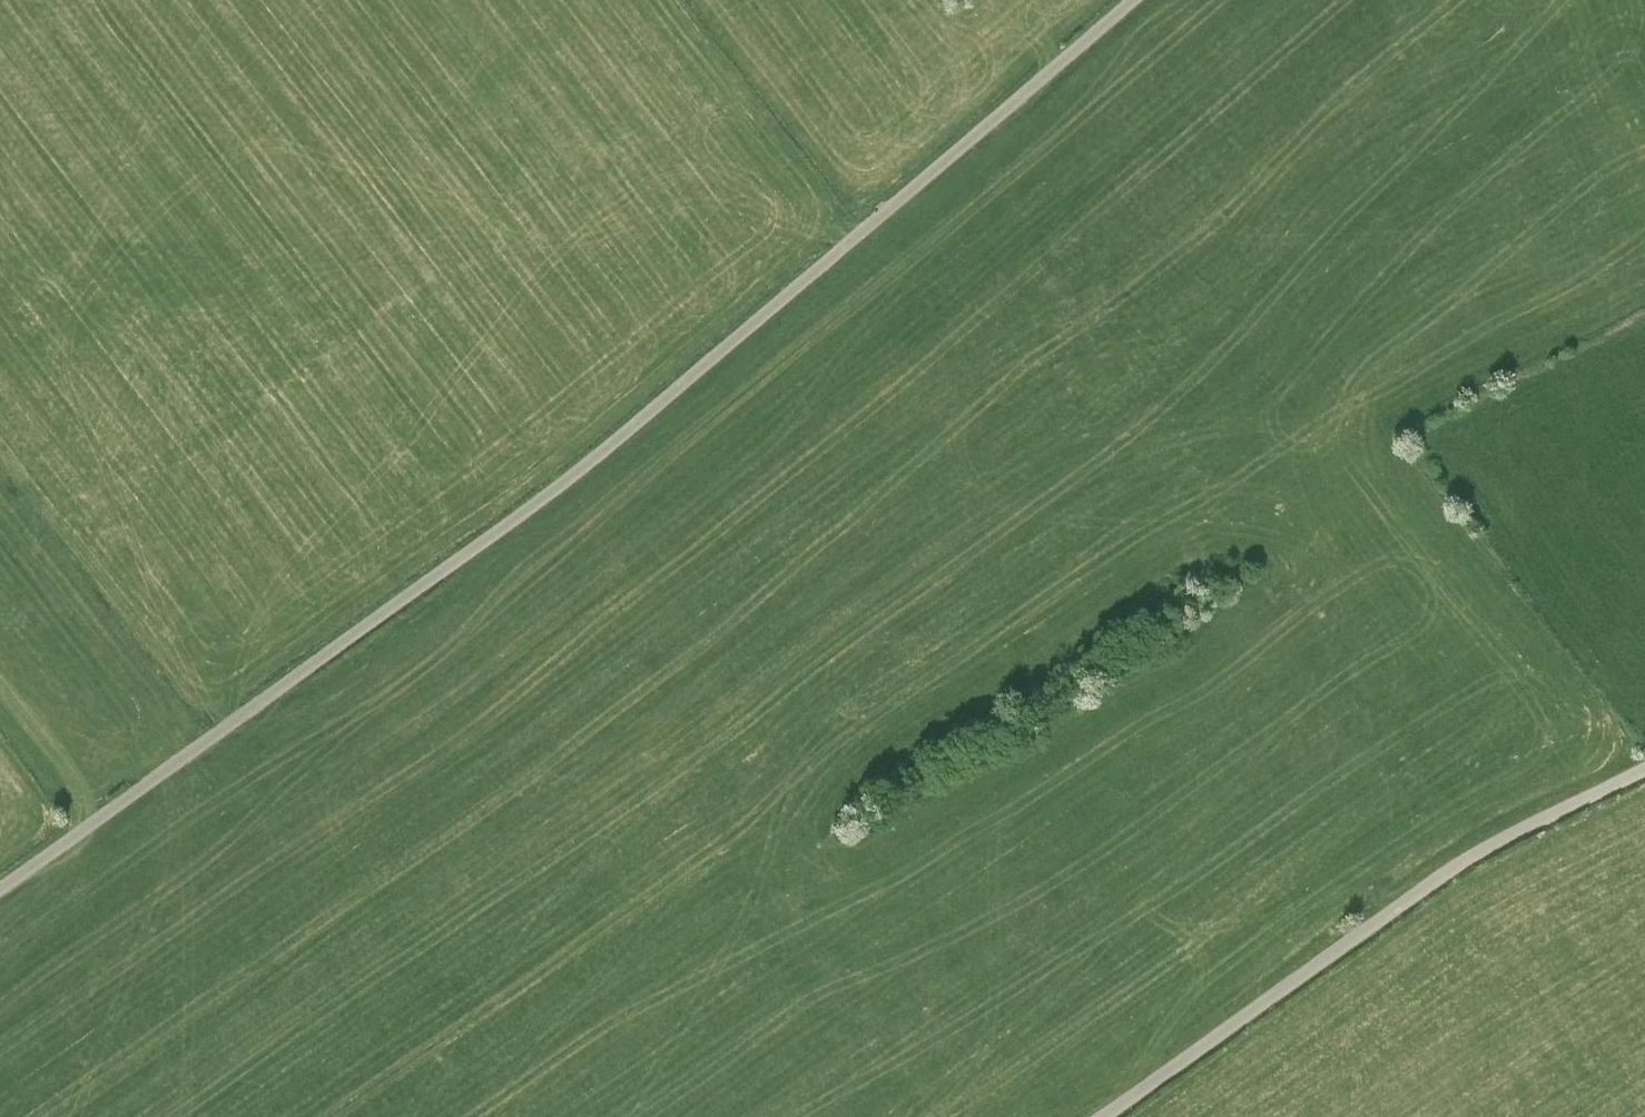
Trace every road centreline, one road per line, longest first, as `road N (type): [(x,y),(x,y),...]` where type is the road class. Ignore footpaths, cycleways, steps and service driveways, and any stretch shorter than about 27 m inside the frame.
road 1 (track): [(1135,0),(572,482),(0,893)]
road 2 (track): [(1644,770),(1484,848),(1107,1116)]

